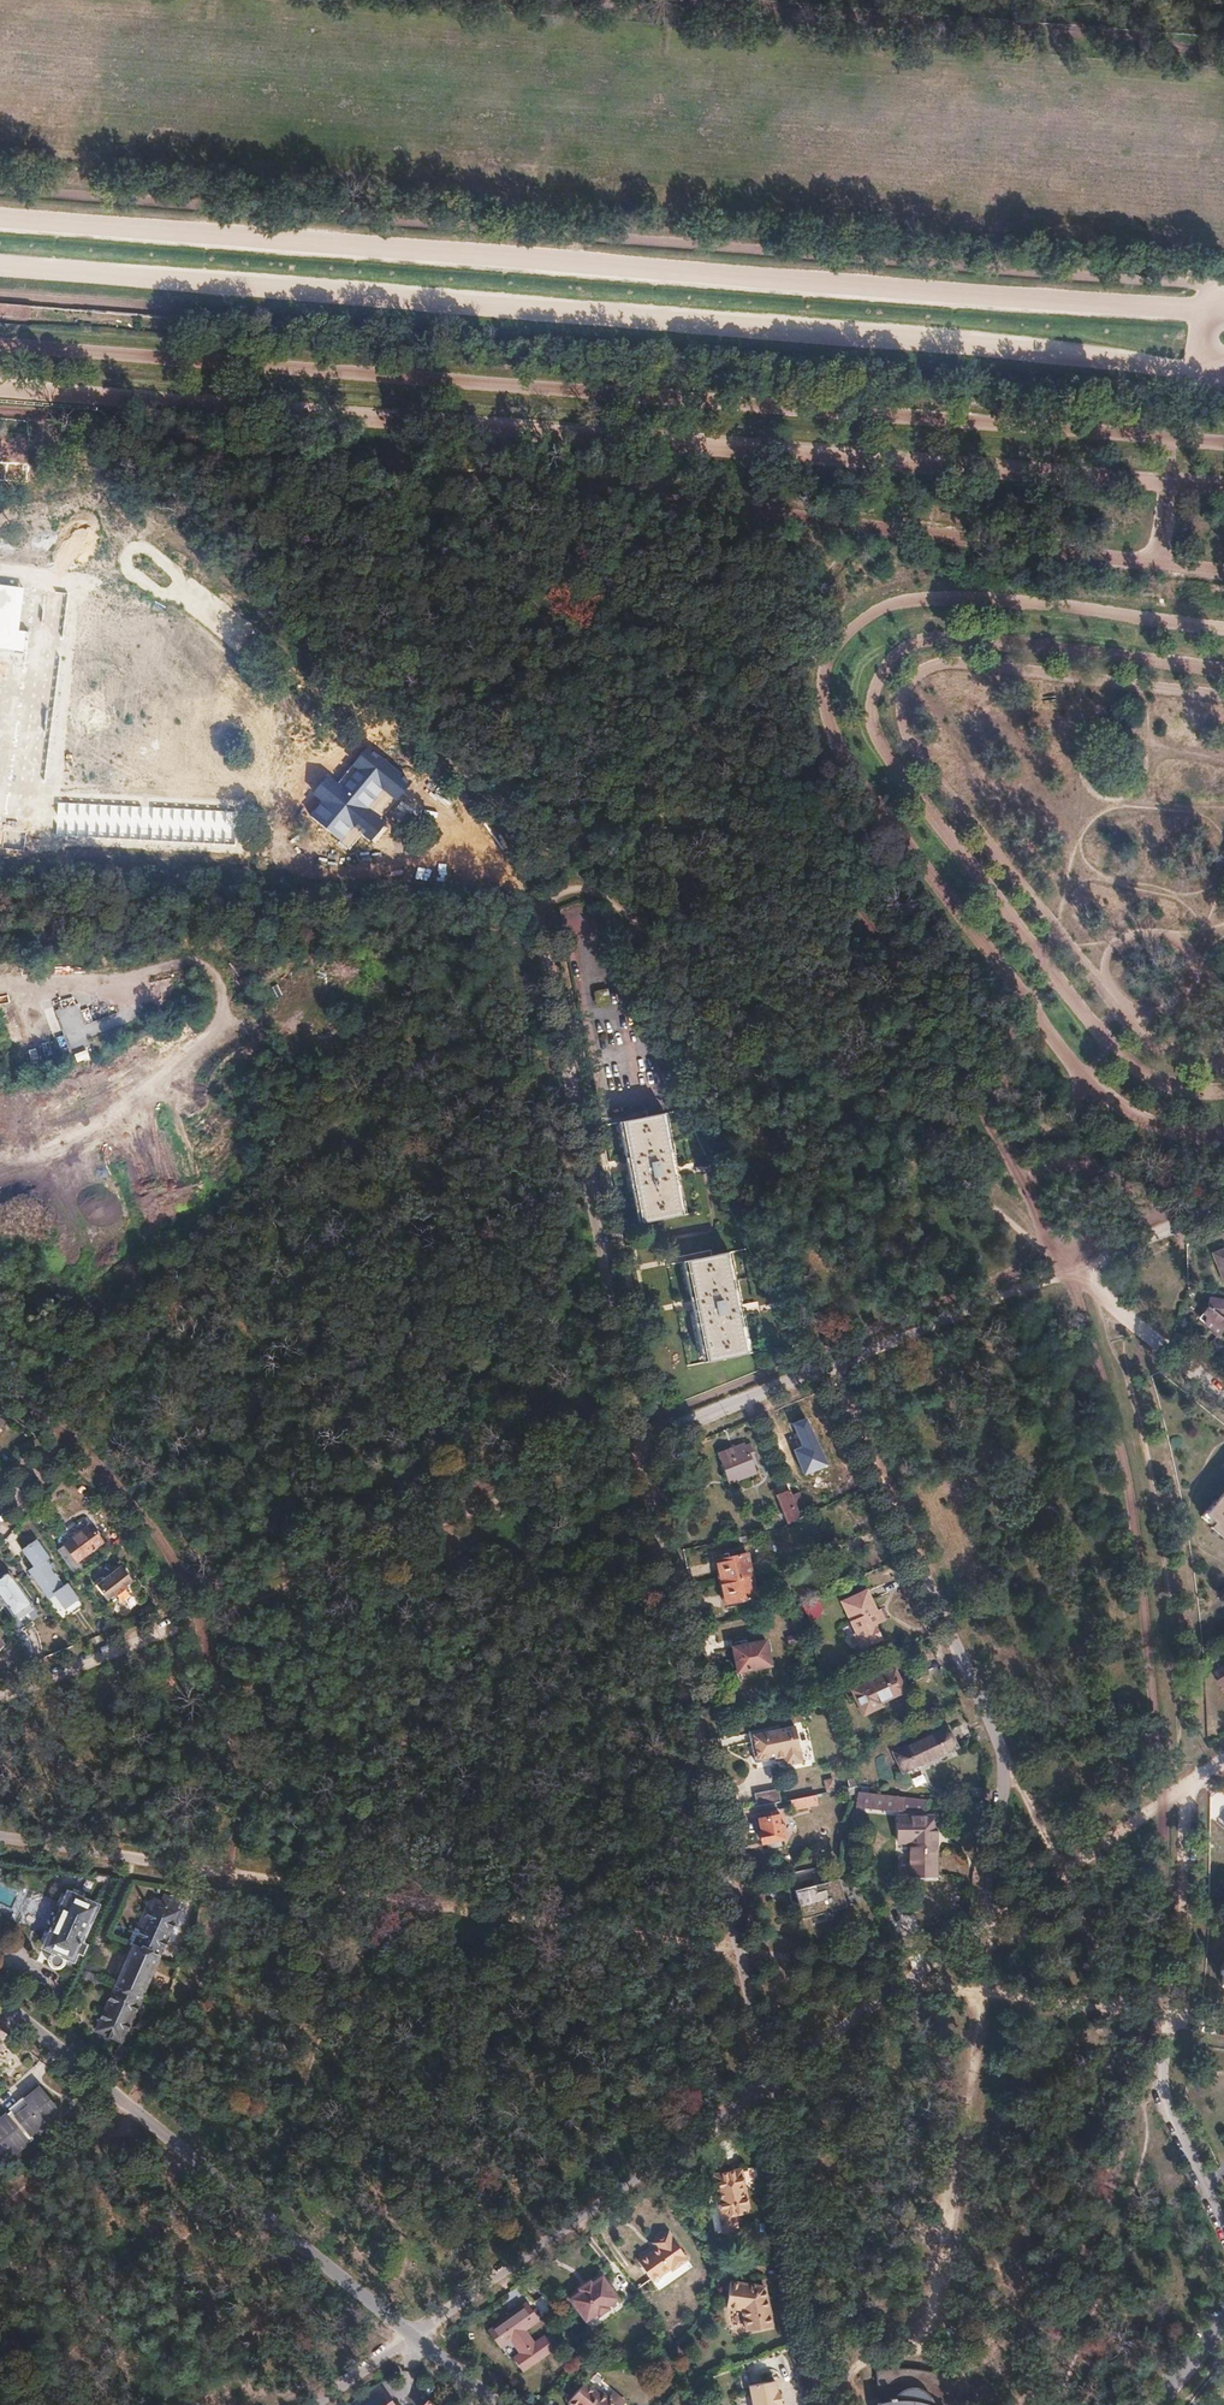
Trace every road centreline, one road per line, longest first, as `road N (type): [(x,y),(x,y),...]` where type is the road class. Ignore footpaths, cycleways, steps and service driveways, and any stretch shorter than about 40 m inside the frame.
road 1 (track): [(0,389),(130,409),(352,487),(515,572),(632,652),(750,752),(909,929),(1007,1076),(1140,1422),(1179,1684),(1185,1787),(1175,2024)]
road 2 (residential): [(1084,1266),(610,897),(531,902),(640,1439)]
road 3 (track): [(829,2404),(859,2350),(930,2320),(994,1932),(1185,1787)]
road 4 (residential): [(737,1951),(0,1839)]
road 5 (track): [(334,2404),(765,2084),(922,1982)]
road 6 (track): [(68,1436),(531,902)]
road 7 (residential): [(826,1366),(1008,1755),(994,1932),(922,1982)]
road 8 (residential): [(0,2000),(508,2404)]
road 9 (residential): [(640,1439),(737,1951)]
road 10 (track): [(195,1619),(640,1439)]
road 11 (residential): [(737,1951),(827,2404)]
road 12 (track): [(1161,2092),(1119,2257),(1058,2404)]
road 13 (track): [(1008,1755),(1142,2019)]
road 14 (residential): [(1084,1266),(826,1366)]
road 15 (residential): [(1175,2024),(922,1982)]
road 16 (residential): [(0,1699),(195,1619)]
road 17 (residential): [(826,1366),(640,1439)]
road 18 (residential): [(1223,1399),(1144,1333),(1084,1266)]
road 19 (residential): [(922,1982),(737,1951)]
road 20 (residential): [(1223,2236),(1161,2092)]
road 21 (residential): [(1084,1266),(1223,1210)]

